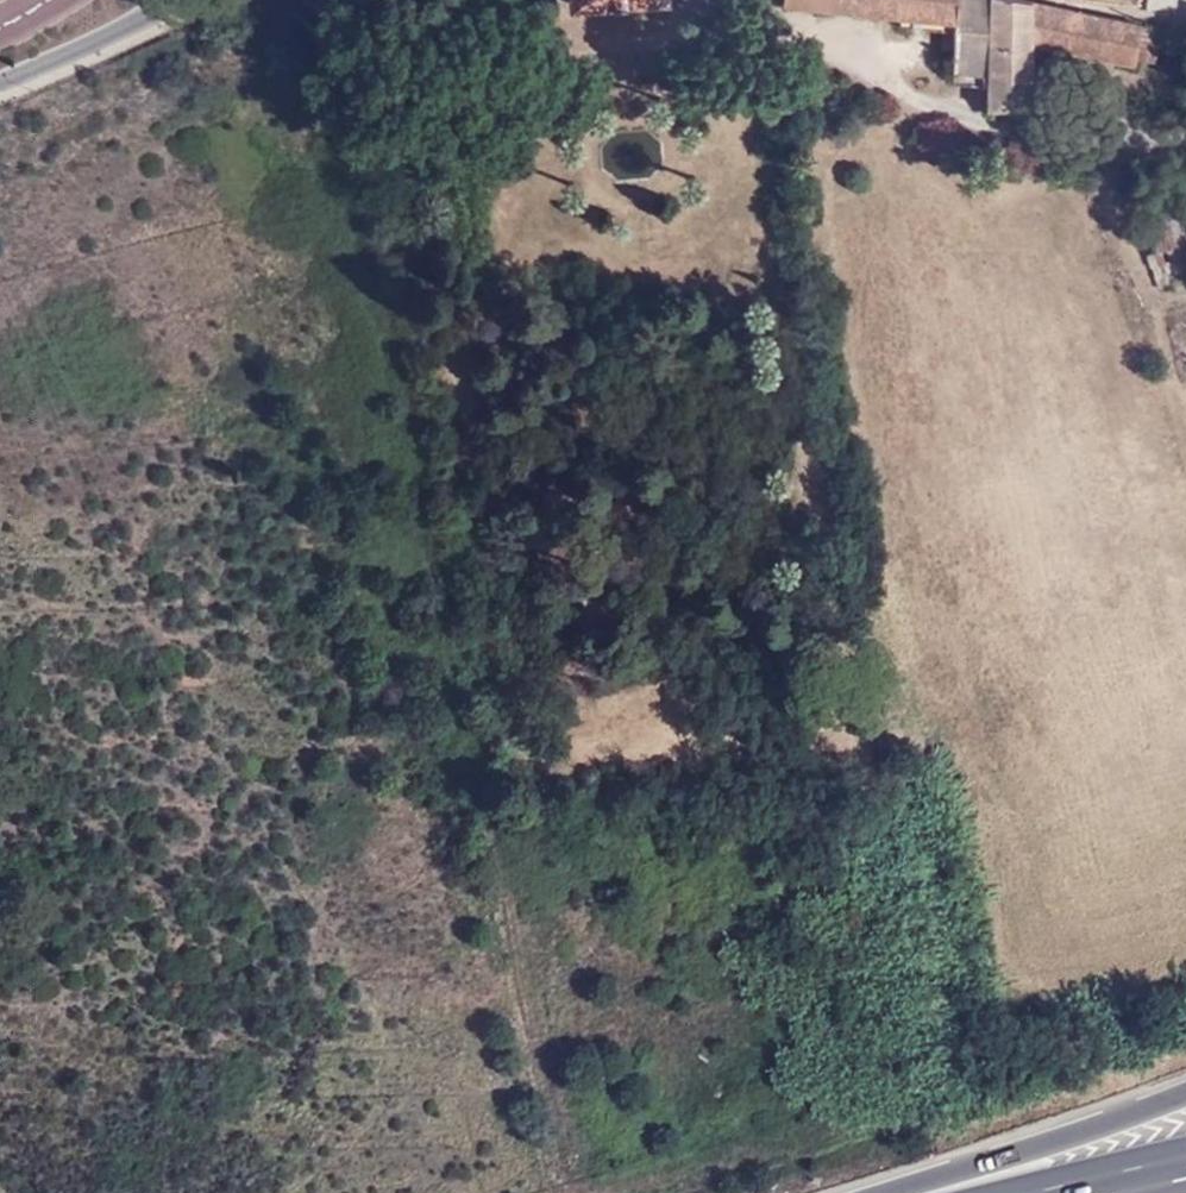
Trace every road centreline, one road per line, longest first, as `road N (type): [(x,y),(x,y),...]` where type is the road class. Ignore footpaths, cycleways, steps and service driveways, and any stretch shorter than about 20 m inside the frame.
road 1 (motorway): [(1185,1088),(871,1192)]
road 2 (secondary): [(0,80),(171,0)]

